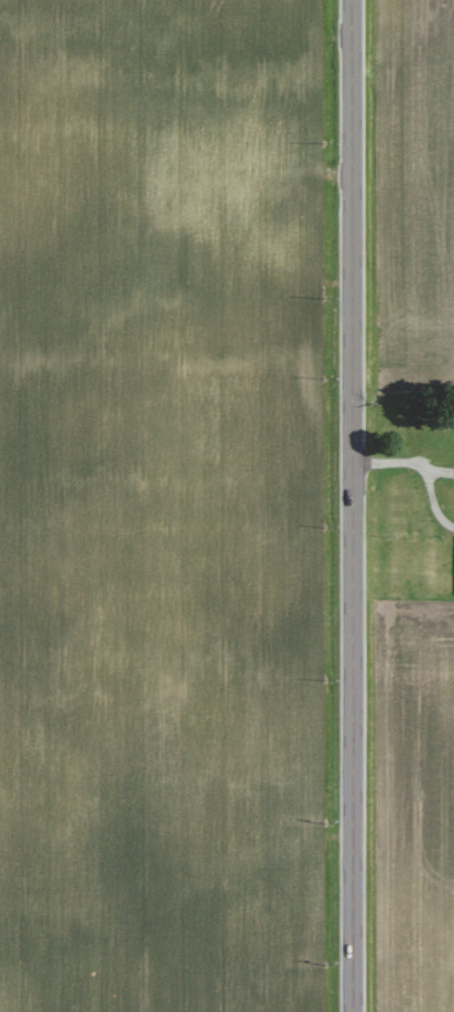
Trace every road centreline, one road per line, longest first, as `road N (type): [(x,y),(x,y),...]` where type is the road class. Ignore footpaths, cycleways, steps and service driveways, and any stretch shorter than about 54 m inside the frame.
road 1 (primary): [(351,1011),(349,0)]

